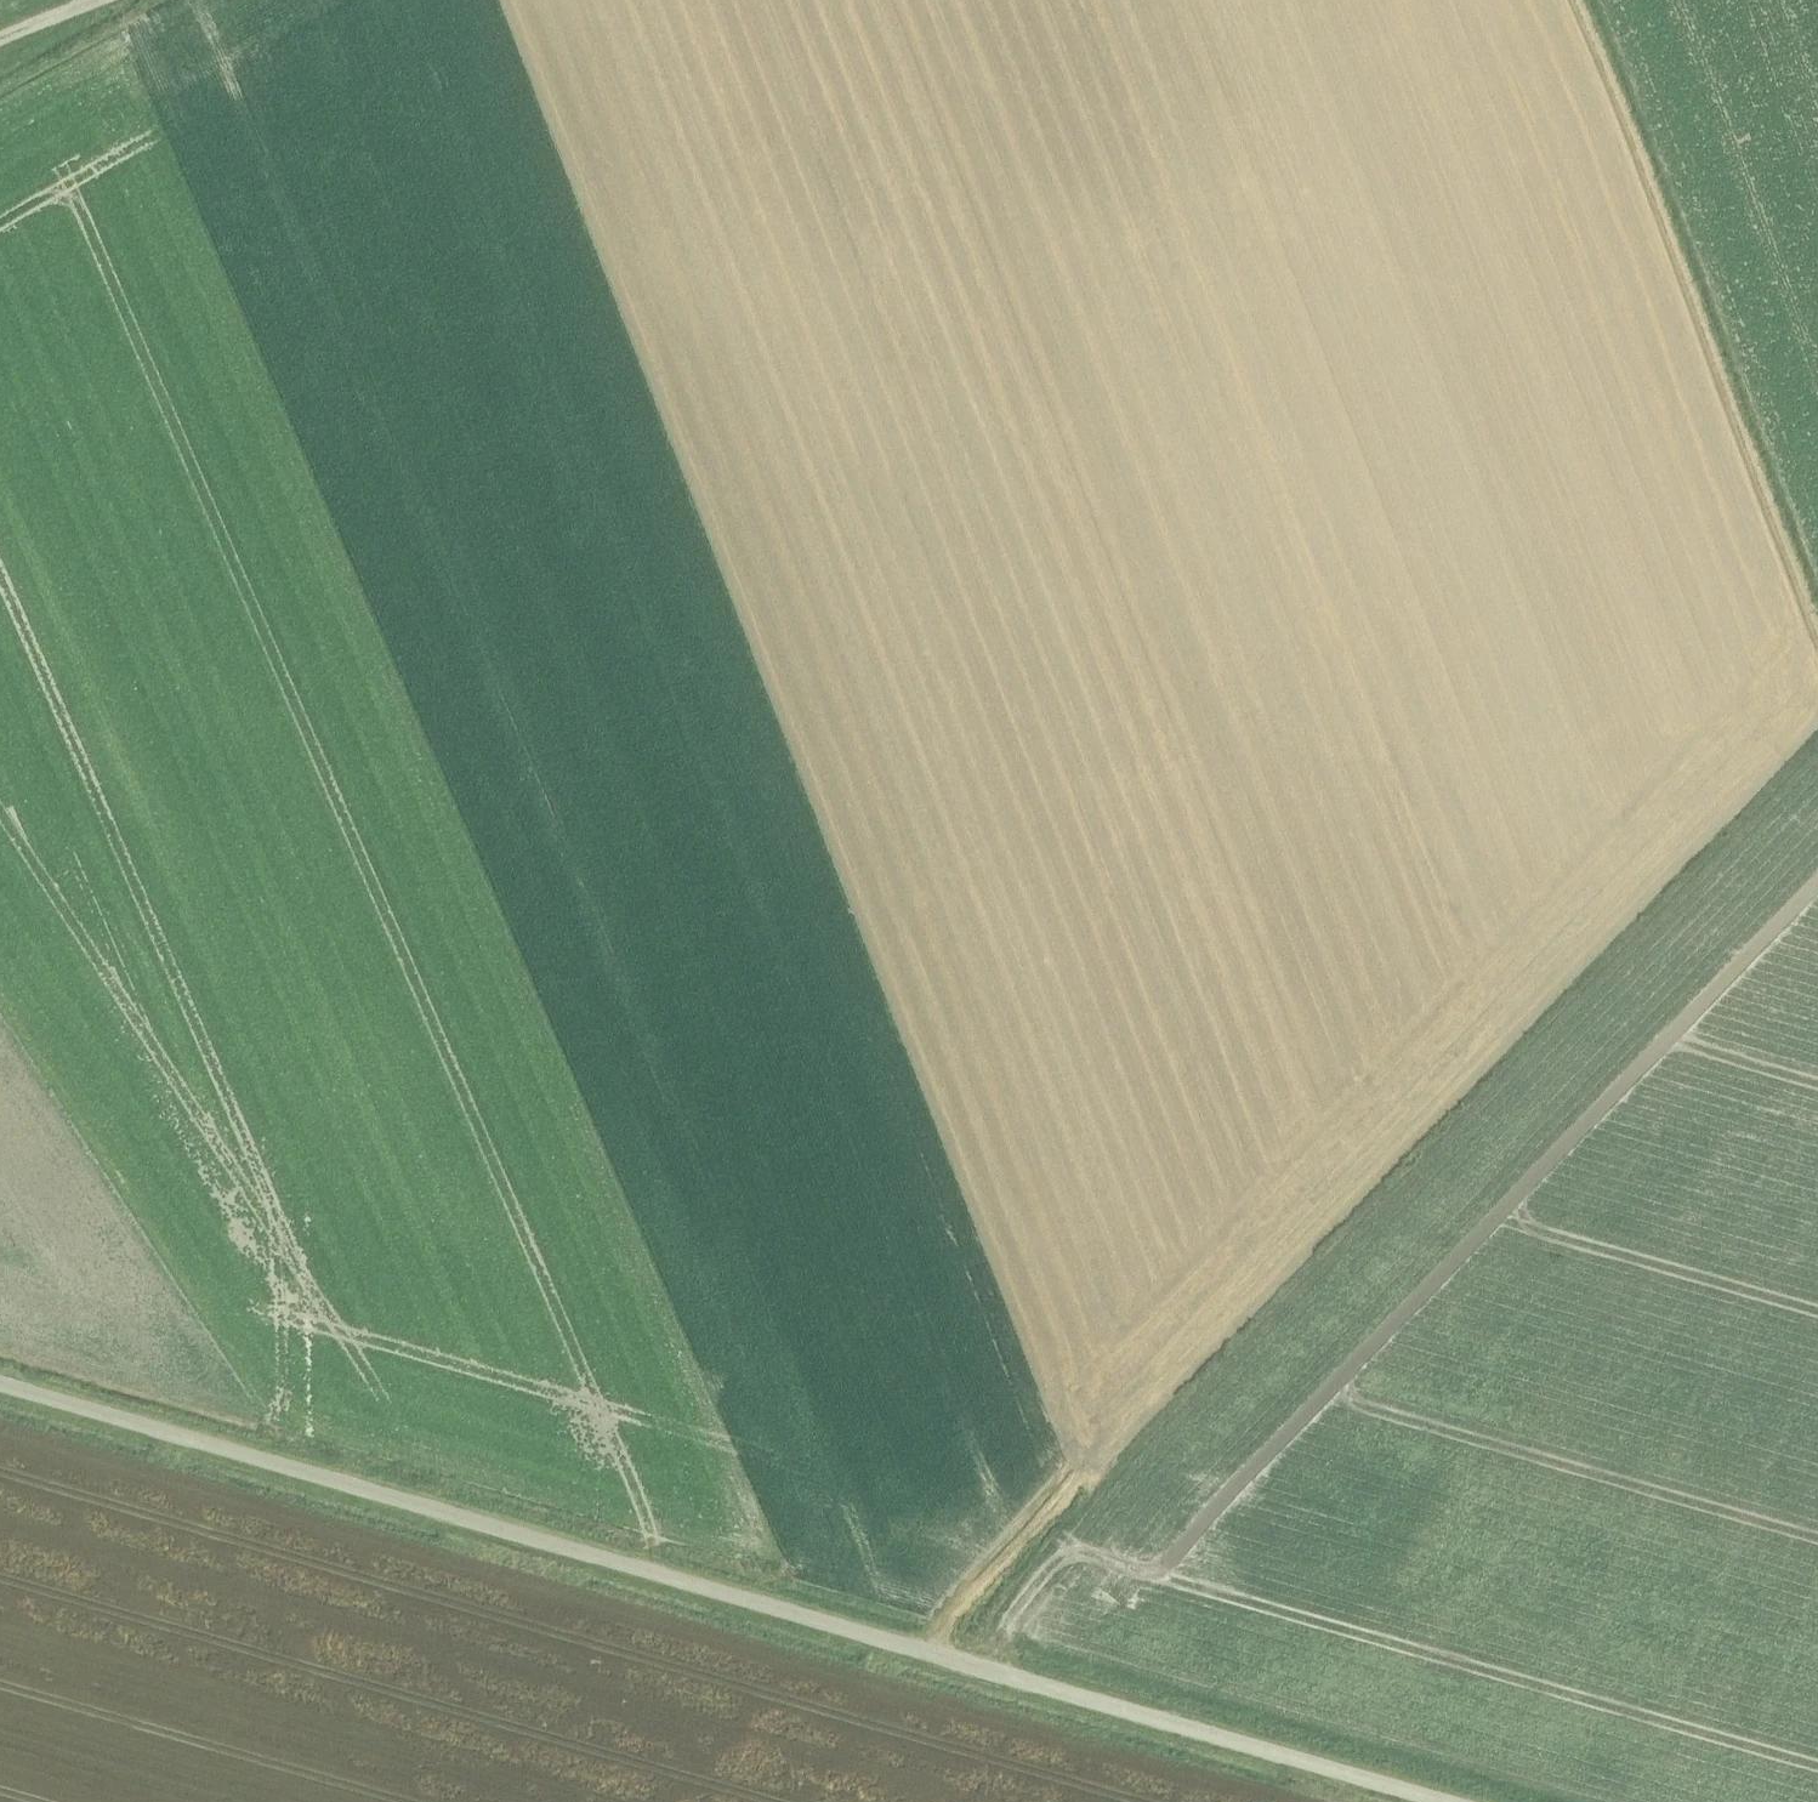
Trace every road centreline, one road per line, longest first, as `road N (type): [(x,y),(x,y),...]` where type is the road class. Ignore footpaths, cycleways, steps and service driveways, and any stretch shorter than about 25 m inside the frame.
road 1 (unclassified): [(1450,1801),(0,1384)]

